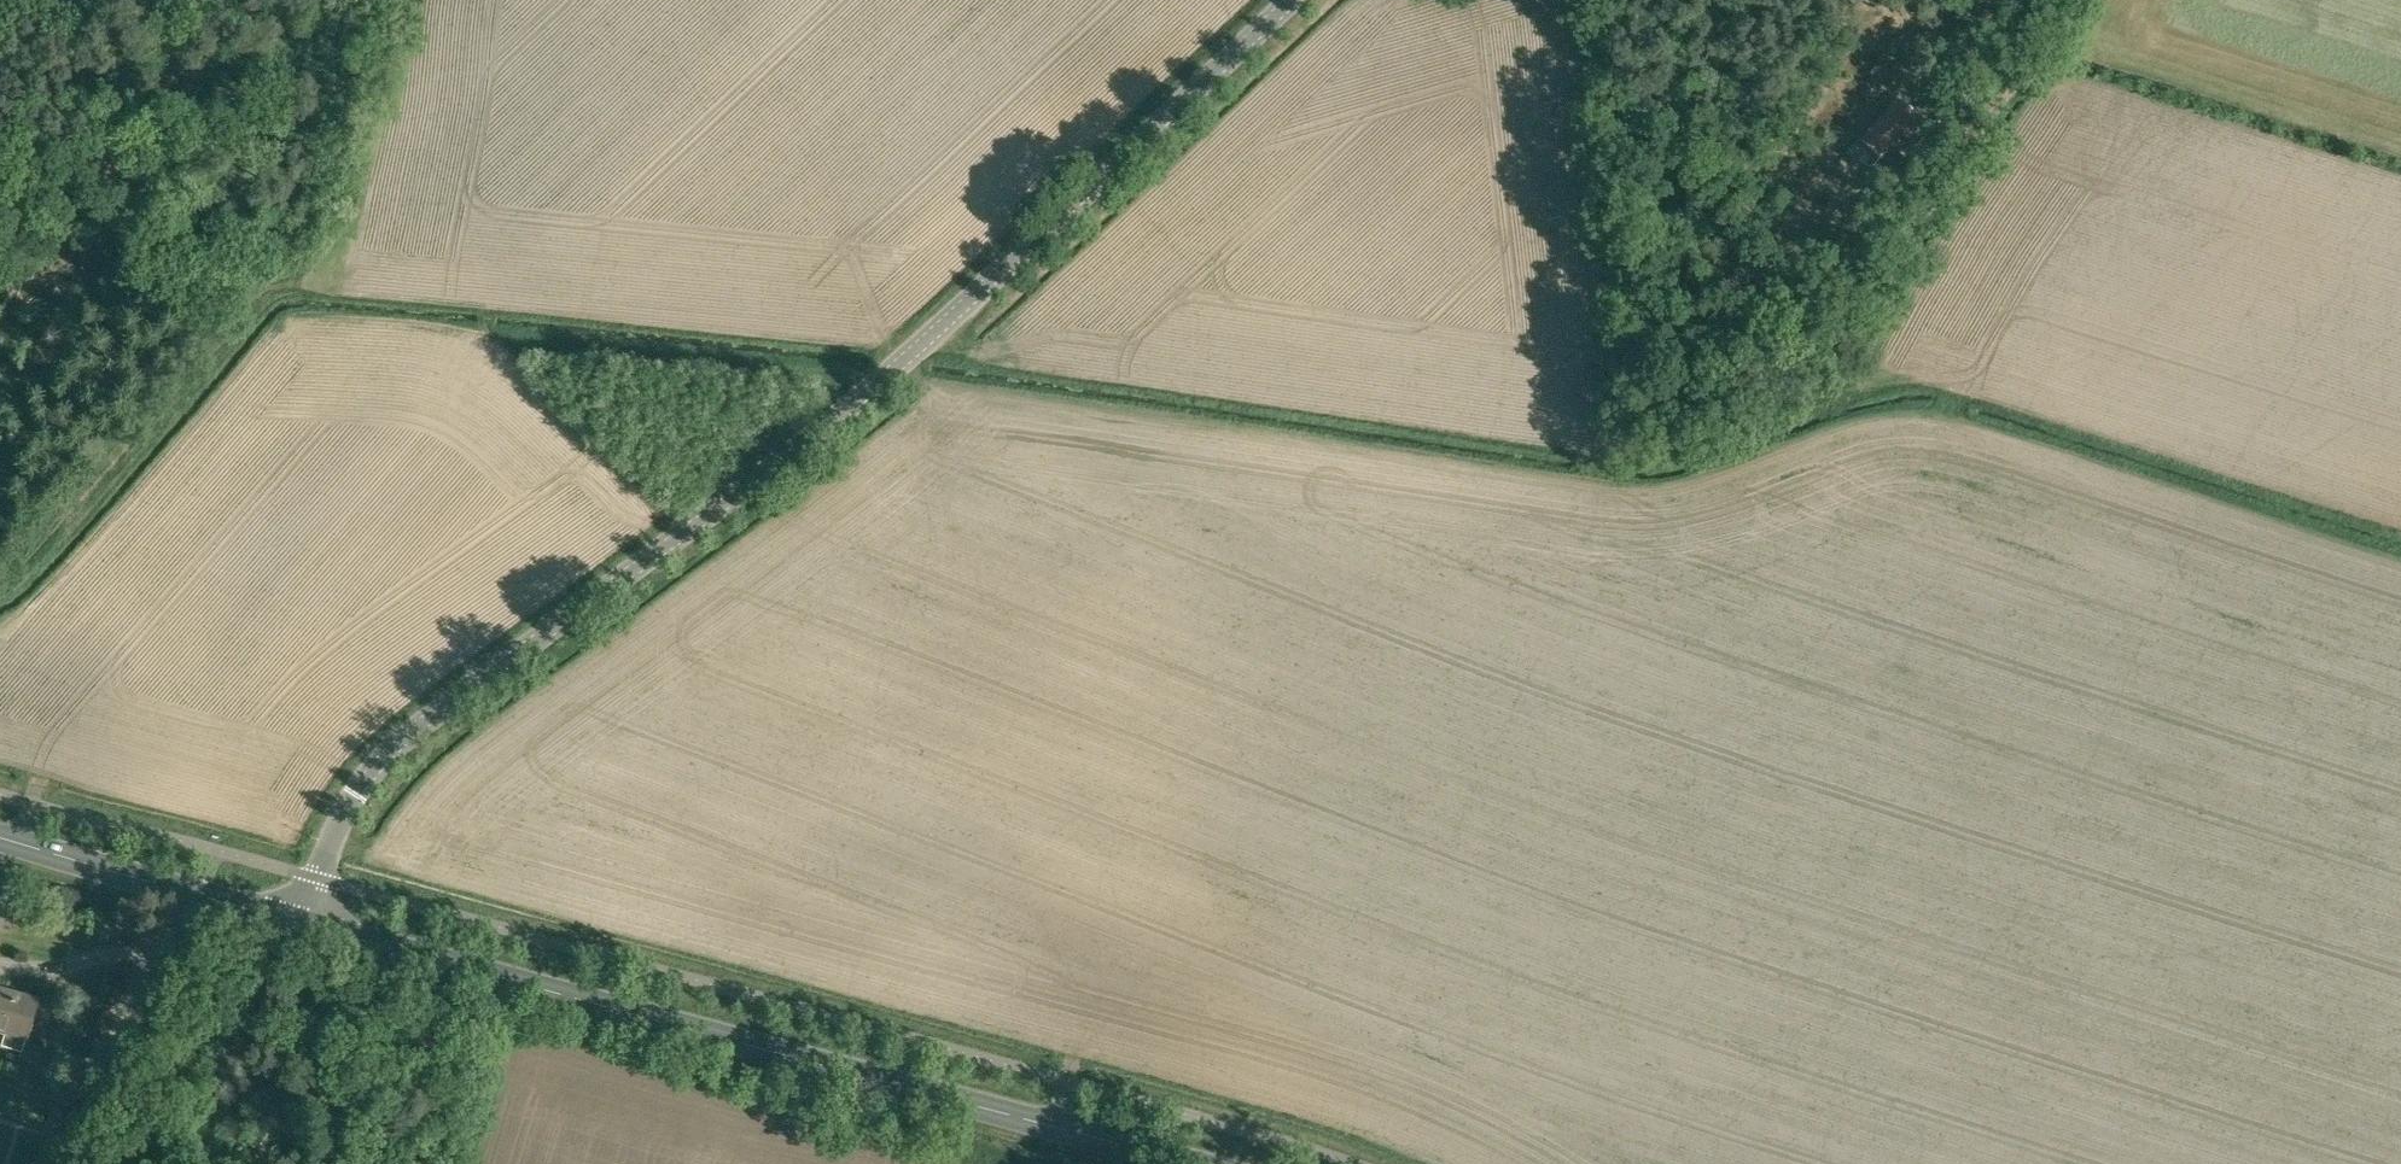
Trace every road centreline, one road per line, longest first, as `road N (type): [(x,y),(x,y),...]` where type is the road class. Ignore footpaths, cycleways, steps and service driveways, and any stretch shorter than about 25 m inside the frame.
road 1 (unclassified): [(303,925),(372,777),(772,477),(979,299),(1292,0)]
road 2 (secondary): [(1162,1163),(303,925)]
road 3 (unclassified): [(58,1163),(201,895)]
road 4 (track): [(0,199),(28,179),(84,168),(129,180),(192,243),(250,274)]
road 5 (secondary): [(201,895),(15,842)]

